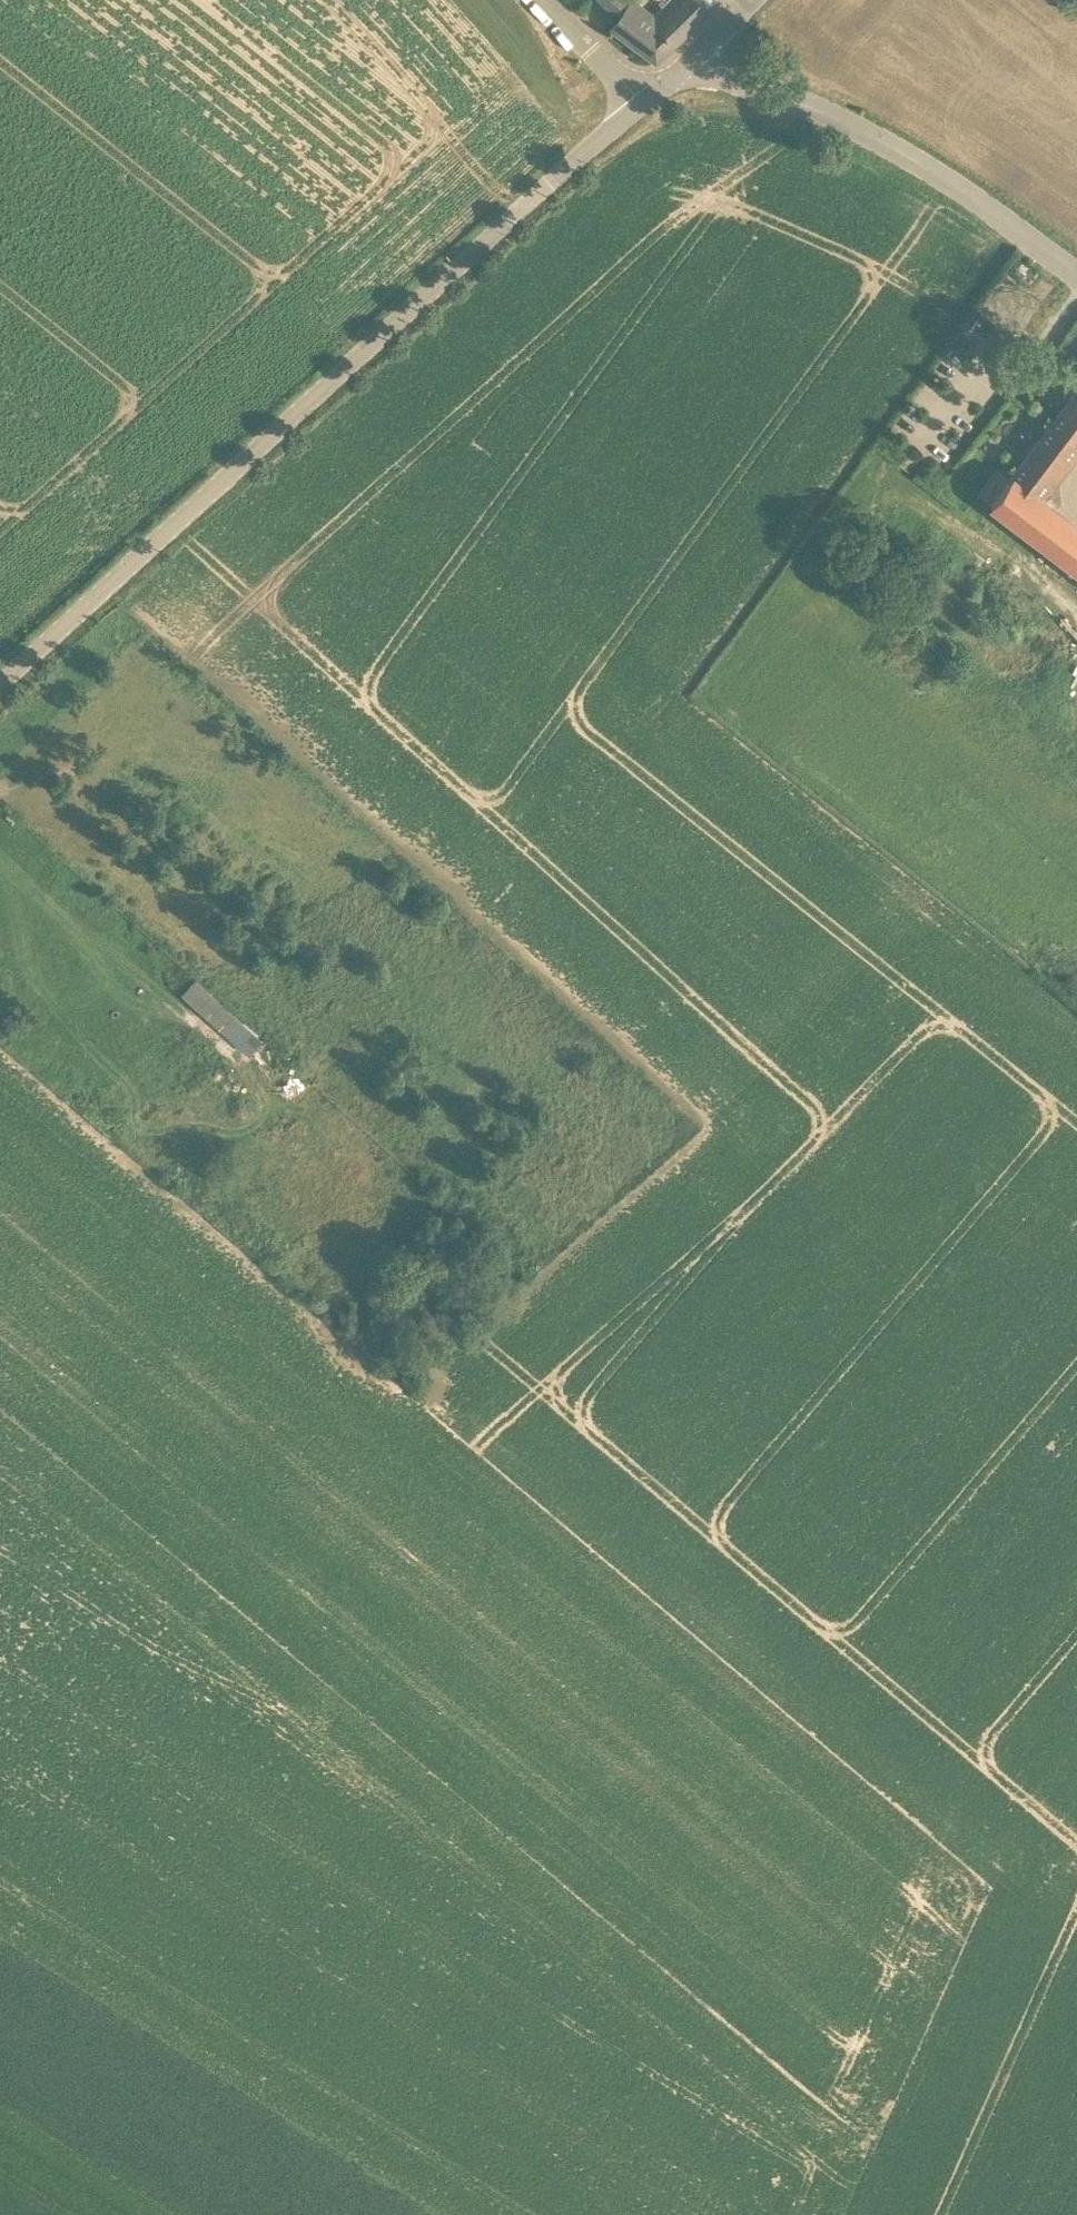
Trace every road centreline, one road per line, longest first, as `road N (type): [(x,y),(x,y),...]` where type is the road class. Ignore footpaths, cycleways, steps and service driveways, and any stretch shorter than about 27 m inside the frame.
road 1 (unclassified): [(0,692),(641,101)]
road 2 (unclassified): [(1076,279),(884,144),(691,61)]
road 3 (unclassified): [(641,101),(539,0)]

